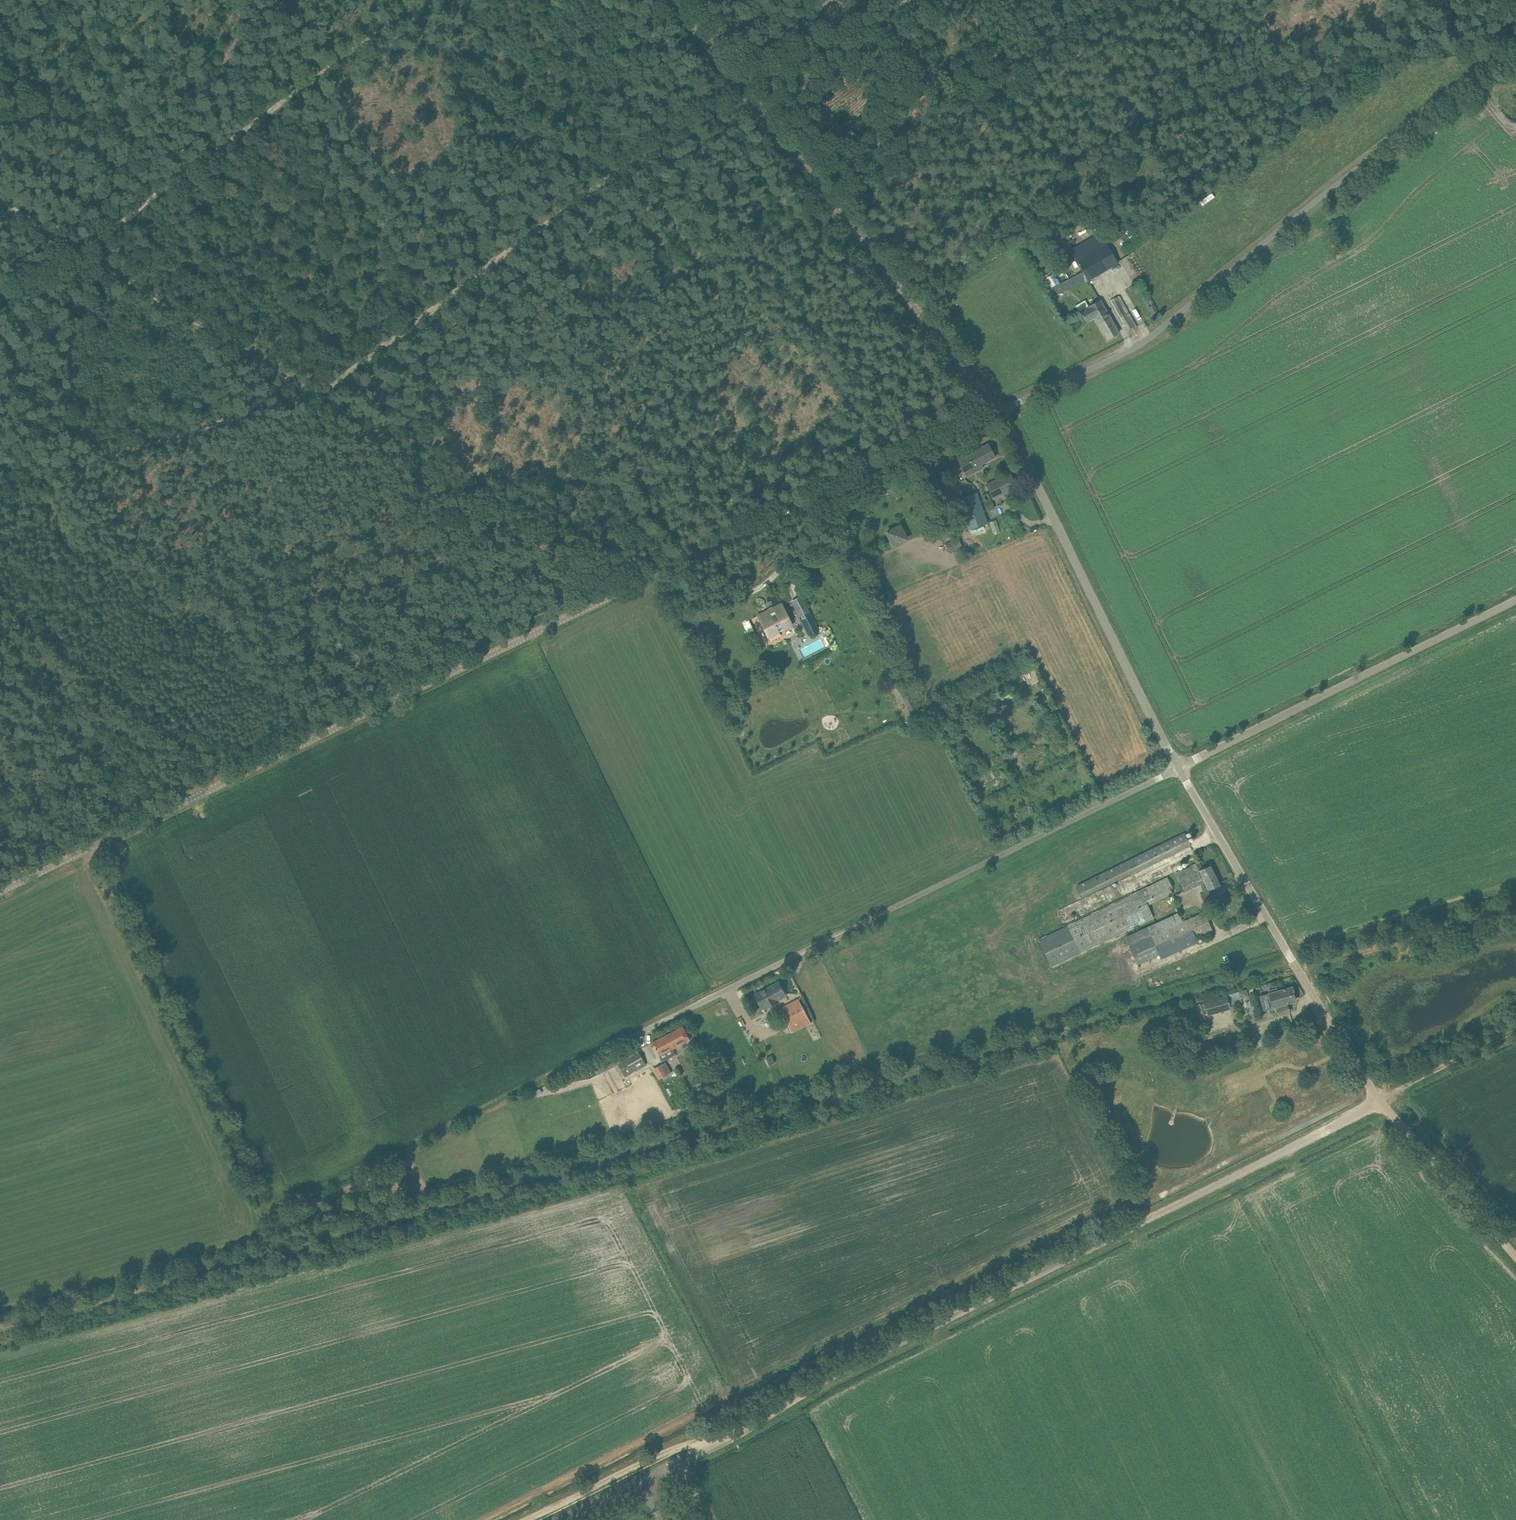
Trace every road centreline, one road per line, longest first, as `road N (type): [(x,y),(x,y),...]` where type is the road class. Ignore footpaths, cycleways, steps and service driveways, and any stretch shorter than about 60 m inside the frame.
road 1 (unclassified): [(683,1460),(1379,1099),(1178,768)]
road 2 (unclassified): [(0,891),(1000,411)]
road 3 (track): [(912,0),(729,91),(331,387),(0,485)]
road 4 (unclassified): [(1000,411),(1137,346),(1504,57)]
road 5 (unclassified): [(635,1035),(1178,768)]
road 6 (unclassified): [(1000,411),(670,0)]
road 7 (track): [(424,0),(80,250),(0,200)]
road 8 (unclassified): [(1178,768),(1000,411)]
road 9 (unclassified): [(1178,768),(1515,599)]
road 10 (track): [(1515,1253),(1379,1099)]
road 11 (track): [(529,1519),(683,1444),(711,1446)]
road 12 (track): [(1379,1099),(1515,1030)]

